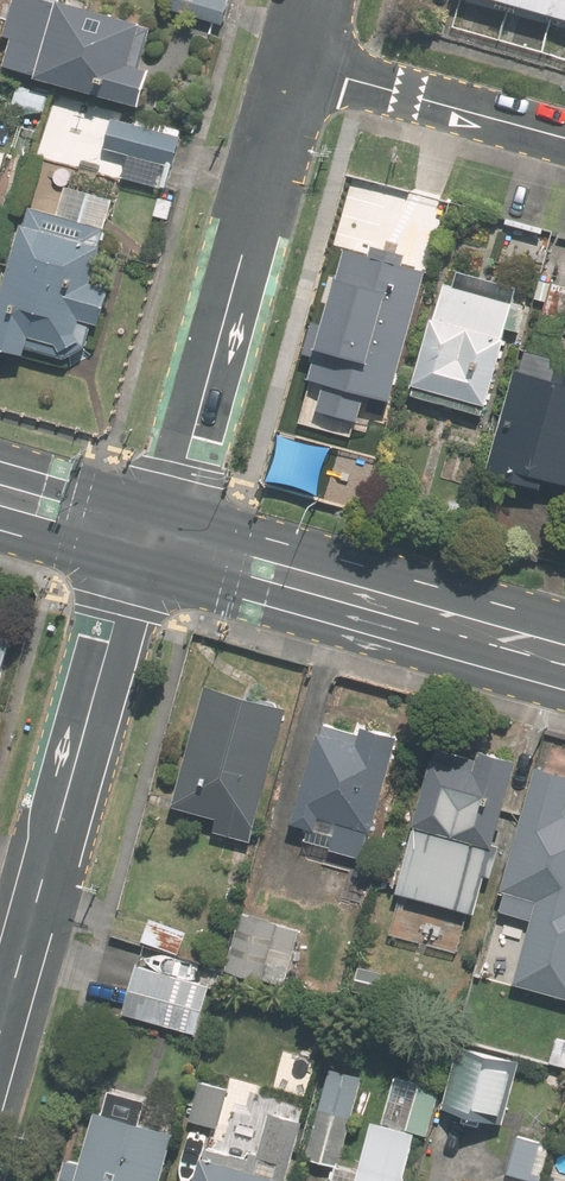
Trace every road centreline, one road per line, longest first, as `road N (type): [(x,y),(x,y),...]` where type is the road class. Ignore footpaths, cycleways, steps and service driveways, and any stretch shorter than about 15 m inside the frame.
road 1 (residential): [(0,1034),(109,644),(154,540)]
road 2 (residential): [(294,62),(193,437),(154,540)]
road 3 (primary): [(154,540),(420,605),(564,656)]
road 4 (residential): [(294,62),(564,139)]
road 5 (primary): [(0,503),(154,540)]

